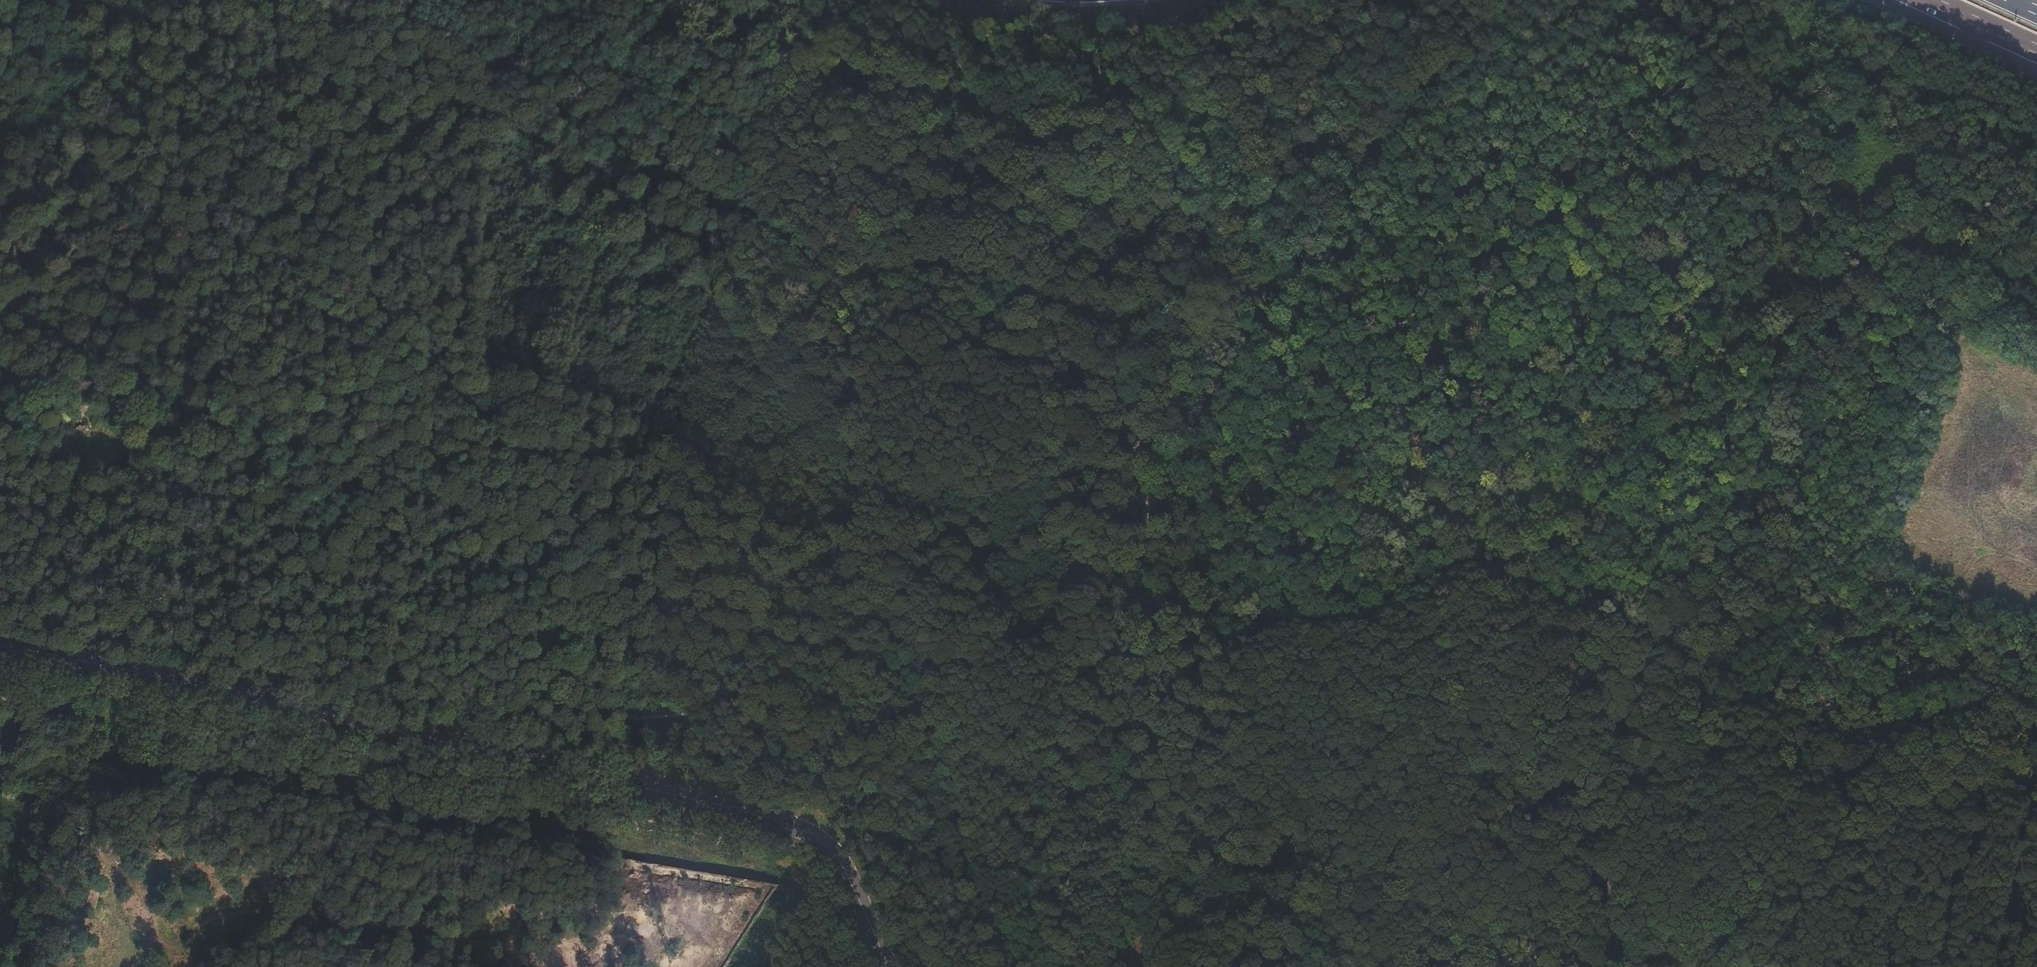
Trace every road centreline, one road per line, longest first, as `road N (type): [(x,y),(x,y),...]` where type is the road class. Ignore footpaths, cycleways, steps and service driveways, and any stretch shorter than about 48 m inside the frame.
road 1 (tertiary): [(0,645),(801,828),(842,865),(888,966)]
road 2 (motorway): [(1925,0),(2036,50)]

